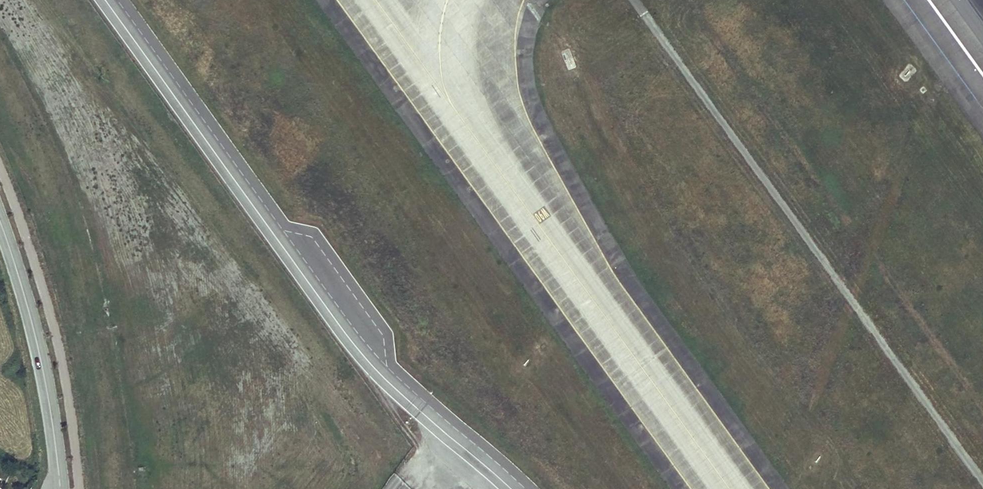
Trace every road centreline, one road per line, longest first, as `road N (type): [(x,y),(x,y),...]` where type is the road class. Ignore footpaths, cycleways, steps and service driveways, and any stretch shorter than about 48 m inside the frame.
road 1 (unclassified): [(0,224),(41,367),(59,488)]

